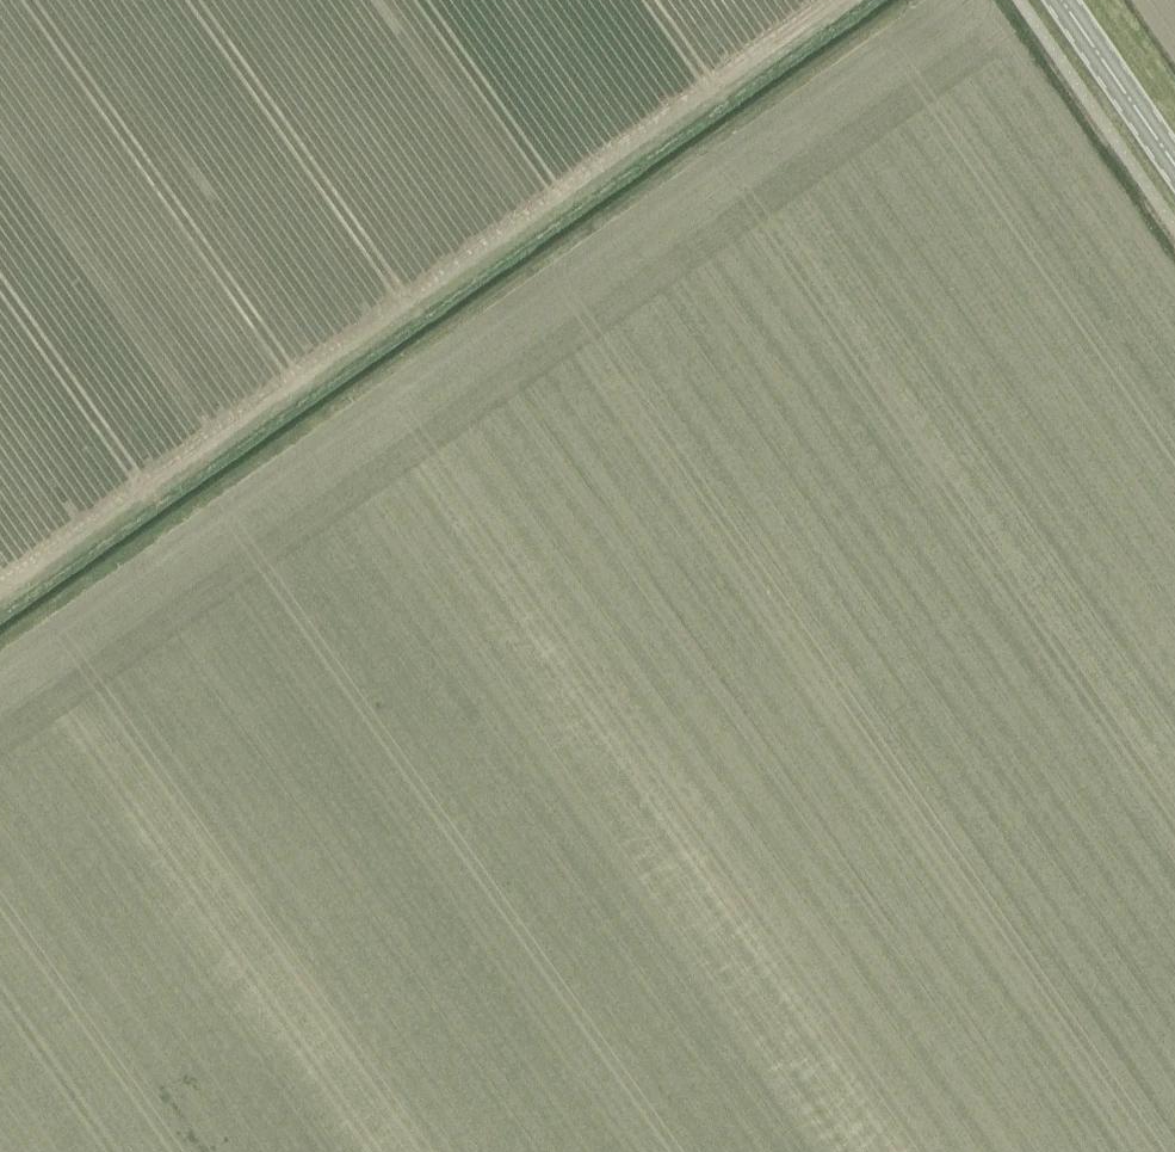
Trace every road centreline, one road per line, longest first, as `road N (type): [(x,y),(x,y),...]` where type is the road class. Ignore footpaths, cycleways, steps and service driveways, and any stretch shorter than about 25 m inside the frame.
road 1 (secondary): [(1174,166),(1060,0)]

